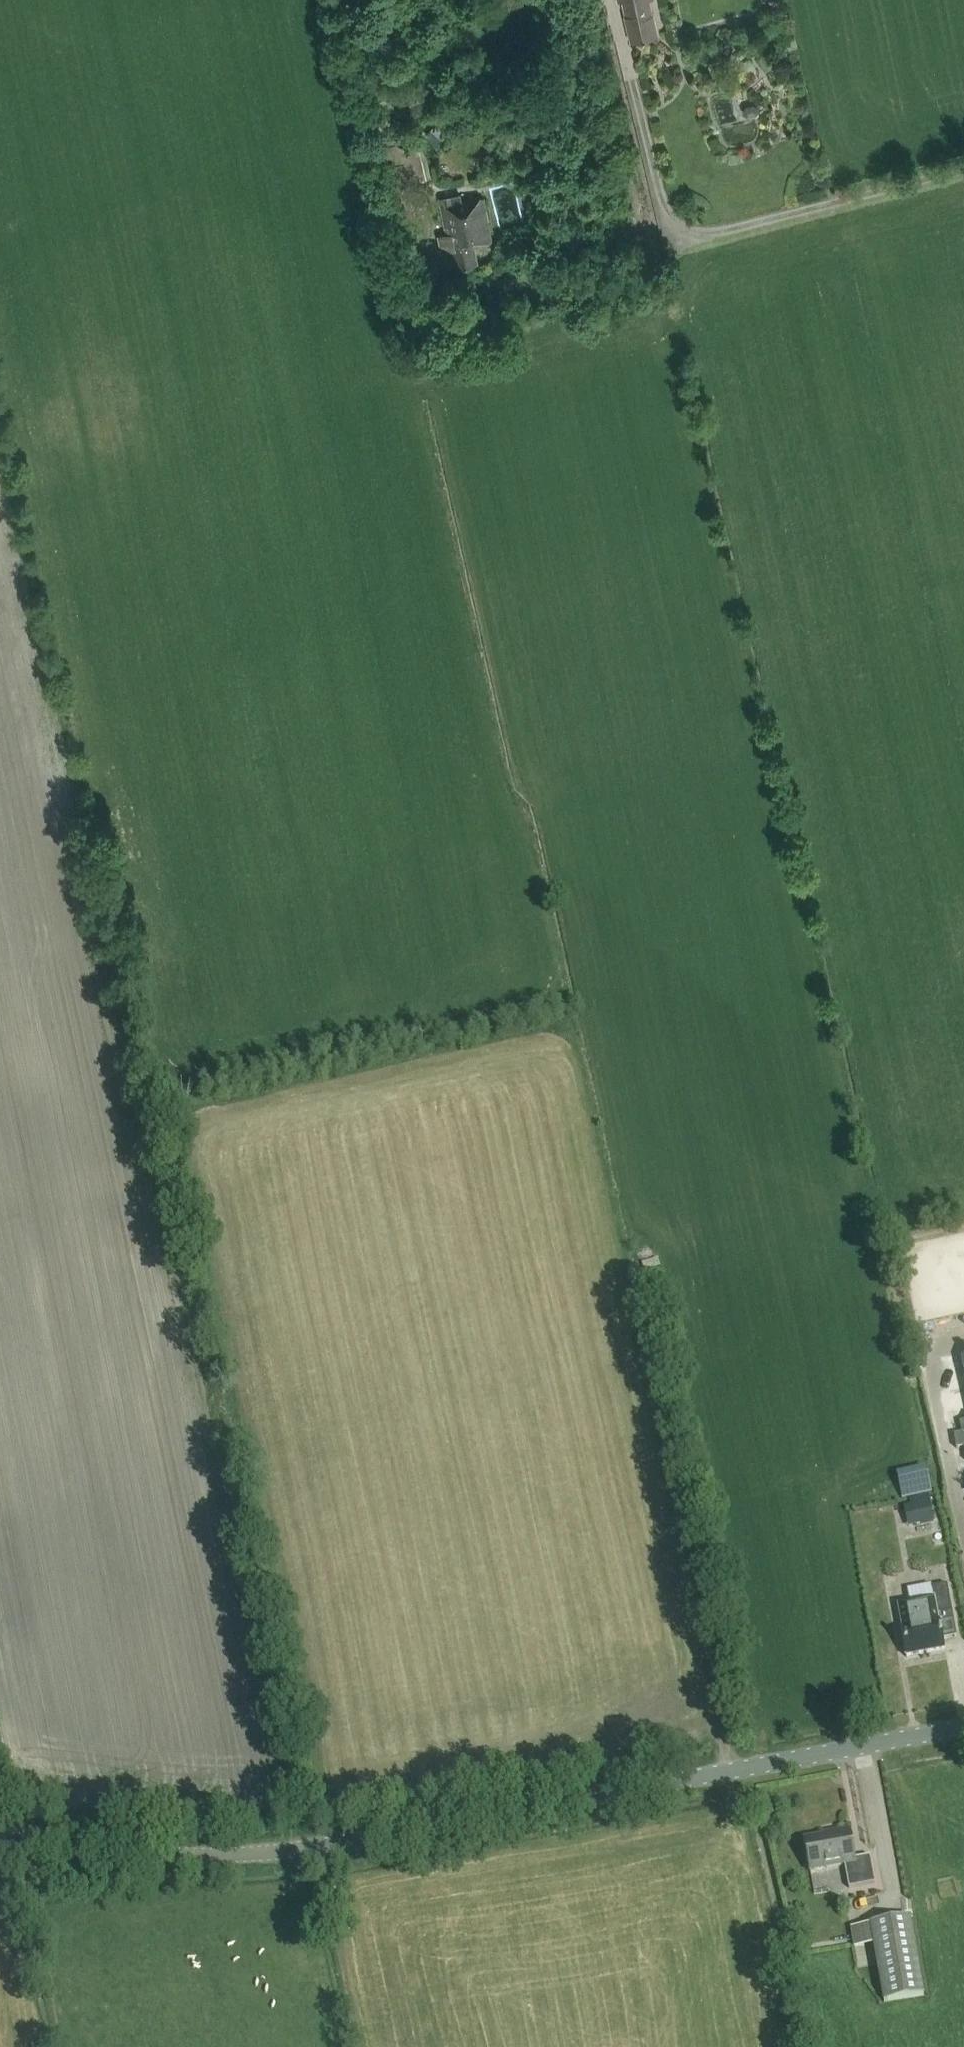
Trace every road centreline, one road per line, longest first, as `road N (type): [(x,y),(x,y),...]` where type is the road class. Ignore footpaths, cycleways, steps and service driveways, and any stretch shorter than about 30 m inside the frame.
road 1 (unclassified): [(963,1728),(222,1861),(0,1827)]
road 2 (track): [(963,172),(718,234),(684,229),(660,192),(611,0)]

